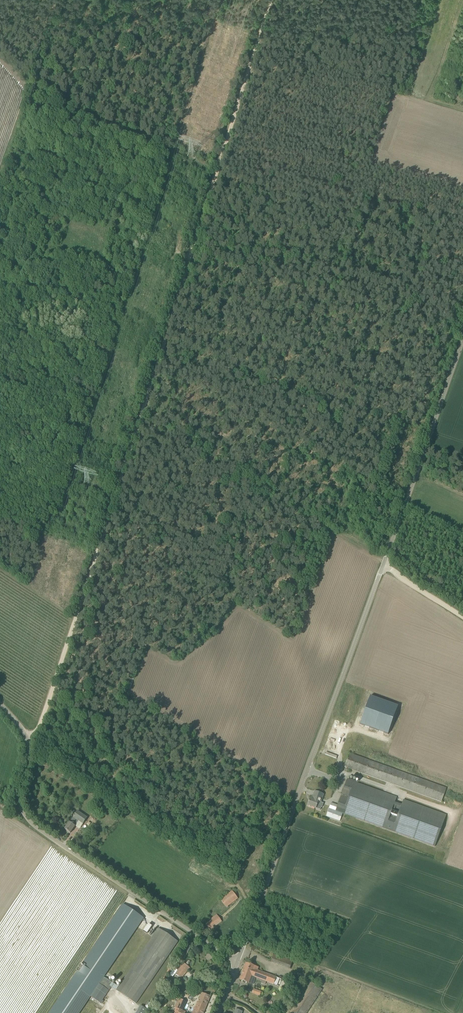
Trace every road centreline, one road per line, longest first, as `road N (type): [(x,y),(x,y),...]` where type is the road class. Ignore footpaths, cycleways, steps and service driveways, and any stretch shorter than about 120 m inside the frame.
road 1 (unclassified): [(236,962),(462,340)]
road 2 (track): [(141,407),(270,0)]
road 3 (track): [(462,616),(297,510),(232,479),(203,446),(141,407)]
road 4 (unclassified): [(236,962),(28,820),(18,799),(30,747),(0,704)]
road 5 (track): [(27,735),(43,722),(141,407)]
road 6 (track): [(339,771),(451,816),(438,854),(345,820)]
road 7 (track): [(390,415),(161,344)]

